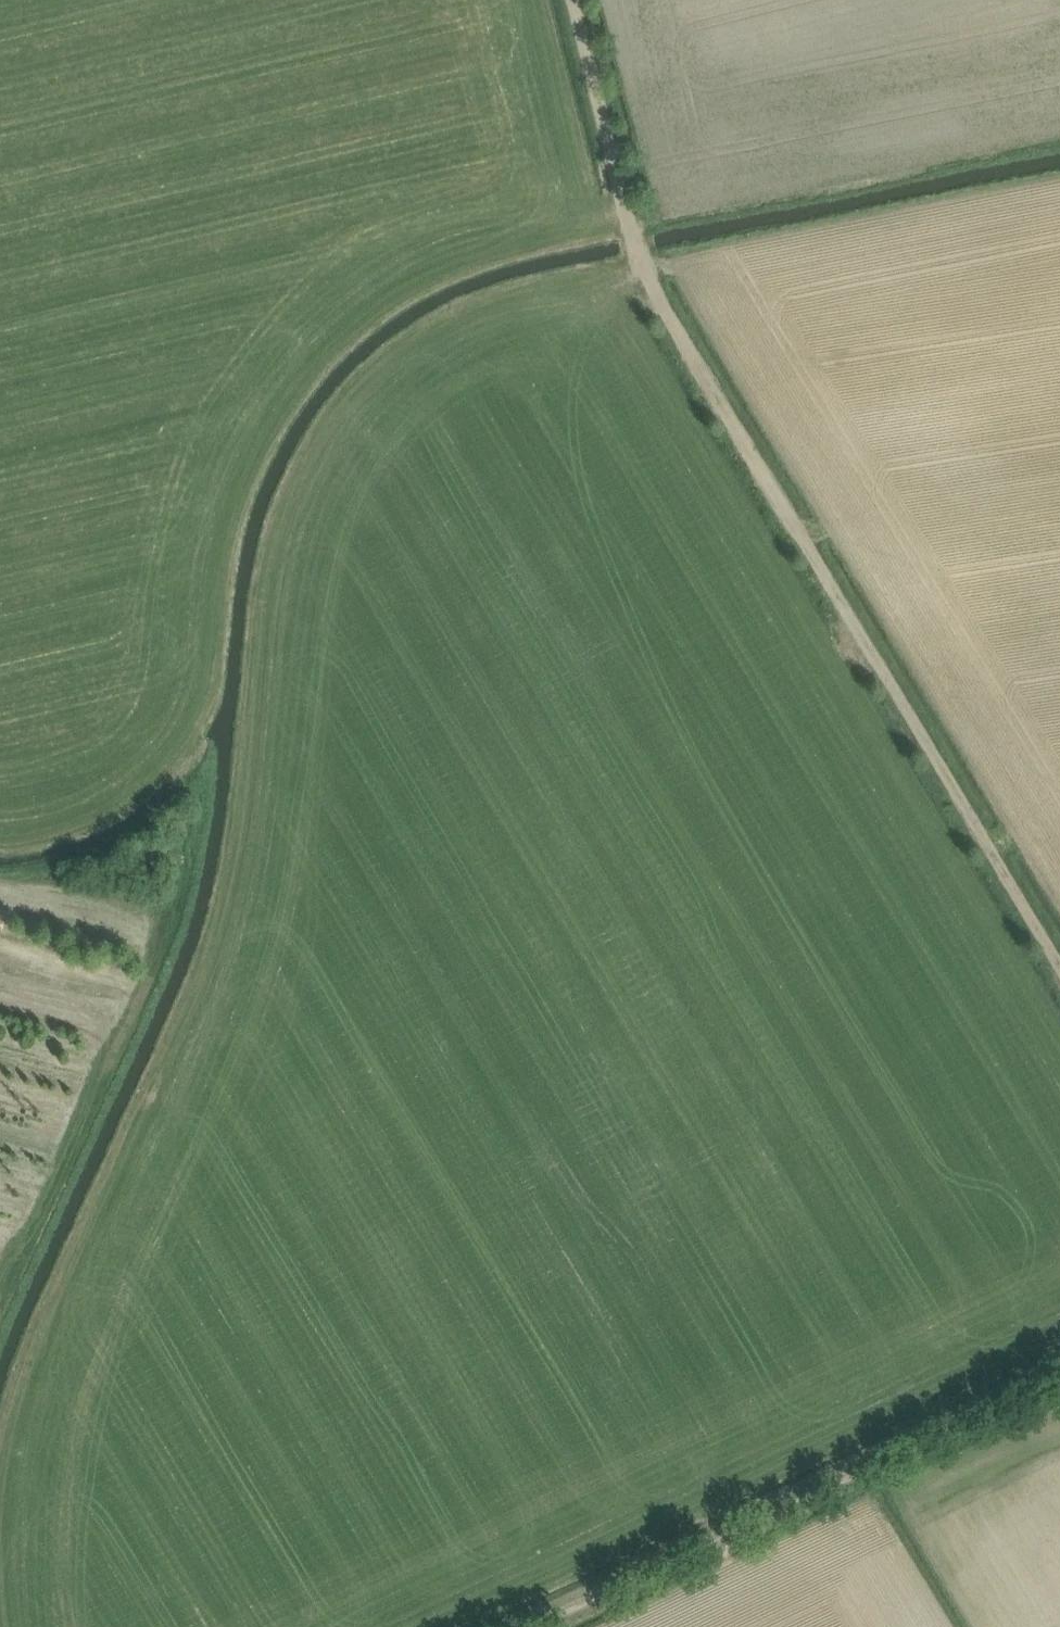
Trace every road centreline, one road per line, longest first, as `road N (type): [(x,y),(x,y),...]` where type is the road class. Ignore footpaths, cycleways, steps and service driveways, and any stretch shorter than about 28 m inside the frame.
road 1 (track): [(579,0),(635,226),(675,332),(1059,961)]
road 2 (track): [(531,1626),(1059,1376)]

